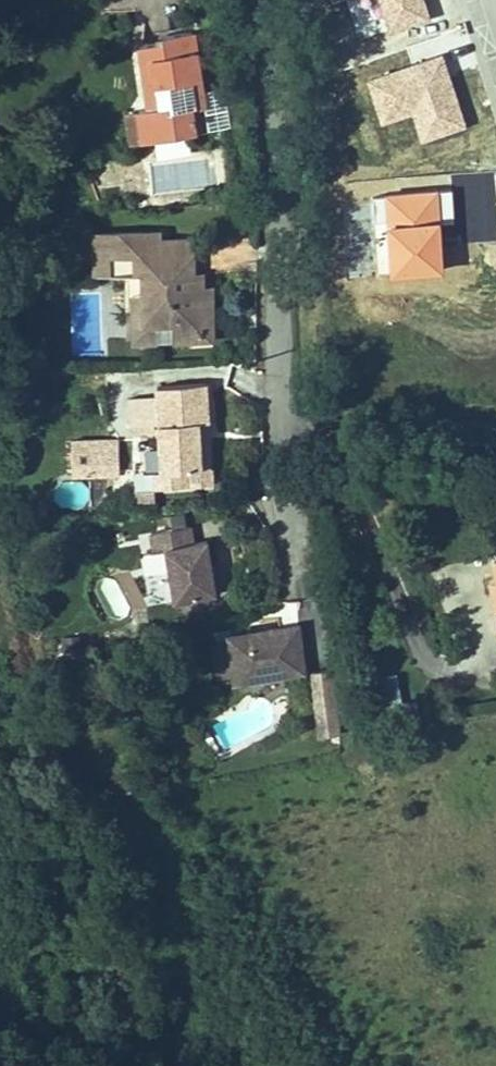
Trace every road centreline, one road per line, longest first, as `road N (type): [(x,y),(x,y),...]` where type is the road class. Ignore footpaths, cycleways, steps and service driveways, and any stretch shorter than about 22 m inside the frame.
road 1 (residential): [(257,0),(274,122),(279,441)]

